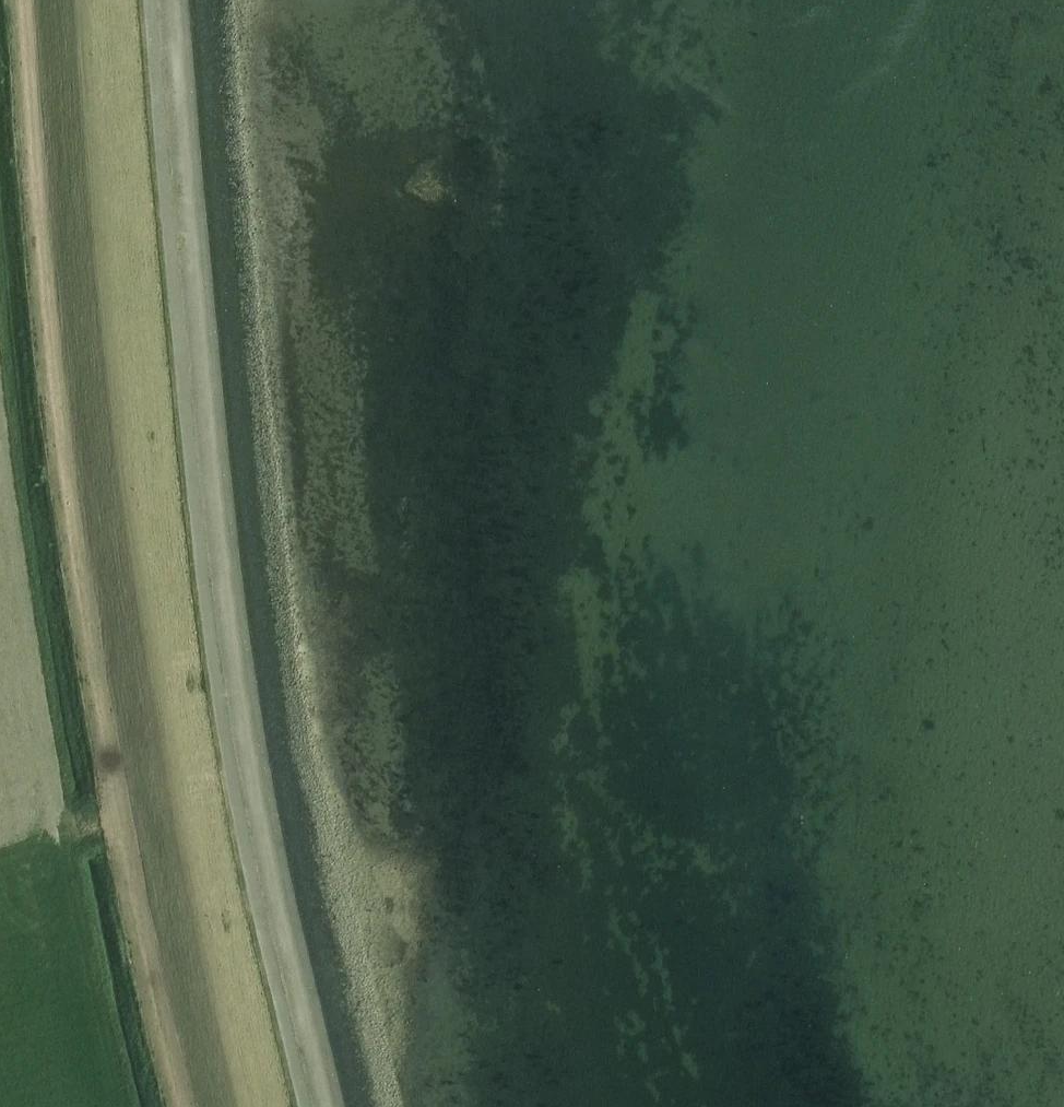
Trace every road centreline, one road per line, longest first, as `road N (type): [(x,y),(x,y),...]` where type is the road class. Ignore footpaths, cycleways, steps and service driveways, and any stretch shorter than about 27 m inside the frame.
road 1 (track): [(183,1106),(60,432),(26,0)]

